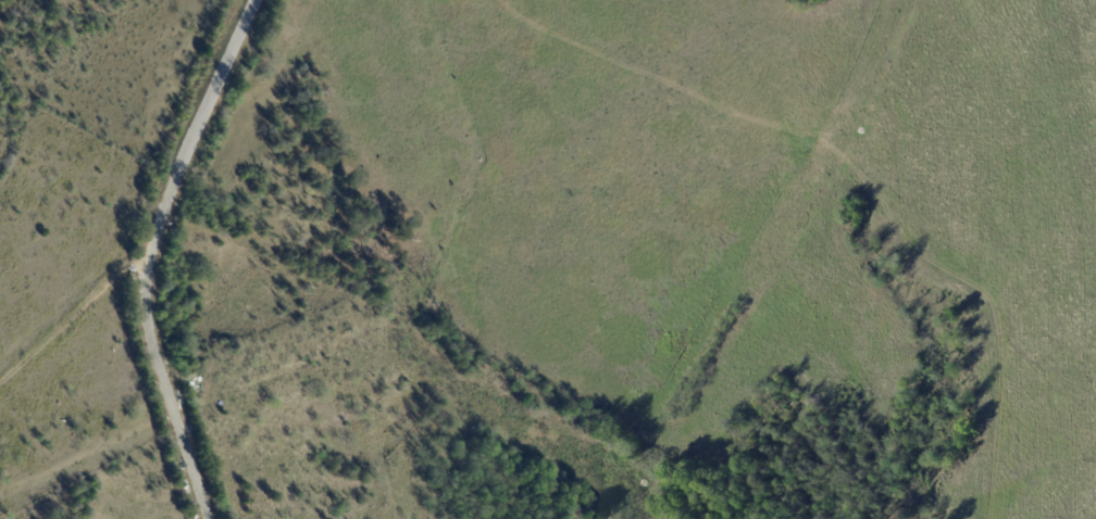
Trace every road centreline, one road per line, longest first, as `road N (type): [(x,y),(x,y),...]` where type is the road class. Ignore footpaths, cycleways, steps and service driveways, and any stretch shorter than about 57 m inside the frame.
road 1 (residential): [(207,518),(159,356),(150,277),(178,170),(255,0)]
road 2 (track): [(153,260),(122,266),(0,381)]

